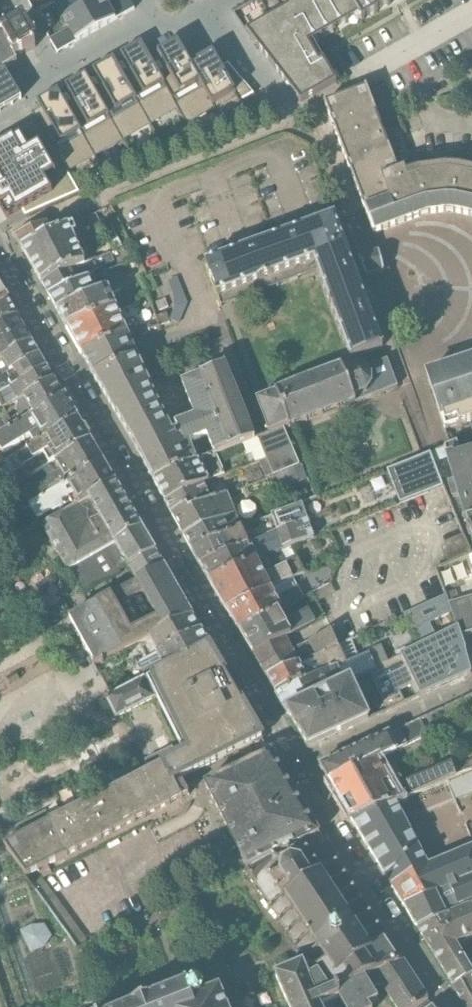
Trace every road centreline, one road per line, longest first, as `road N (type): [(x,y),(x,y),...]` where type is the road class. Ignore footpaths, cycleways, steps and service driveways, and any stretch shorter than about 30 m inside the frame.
road 1 (residential): [(301,765),(0,246)]
road 2 (residential): [(450,1006),(375,899),(301,765)]
road 3 (residential): [(301,765),(471,686)]

